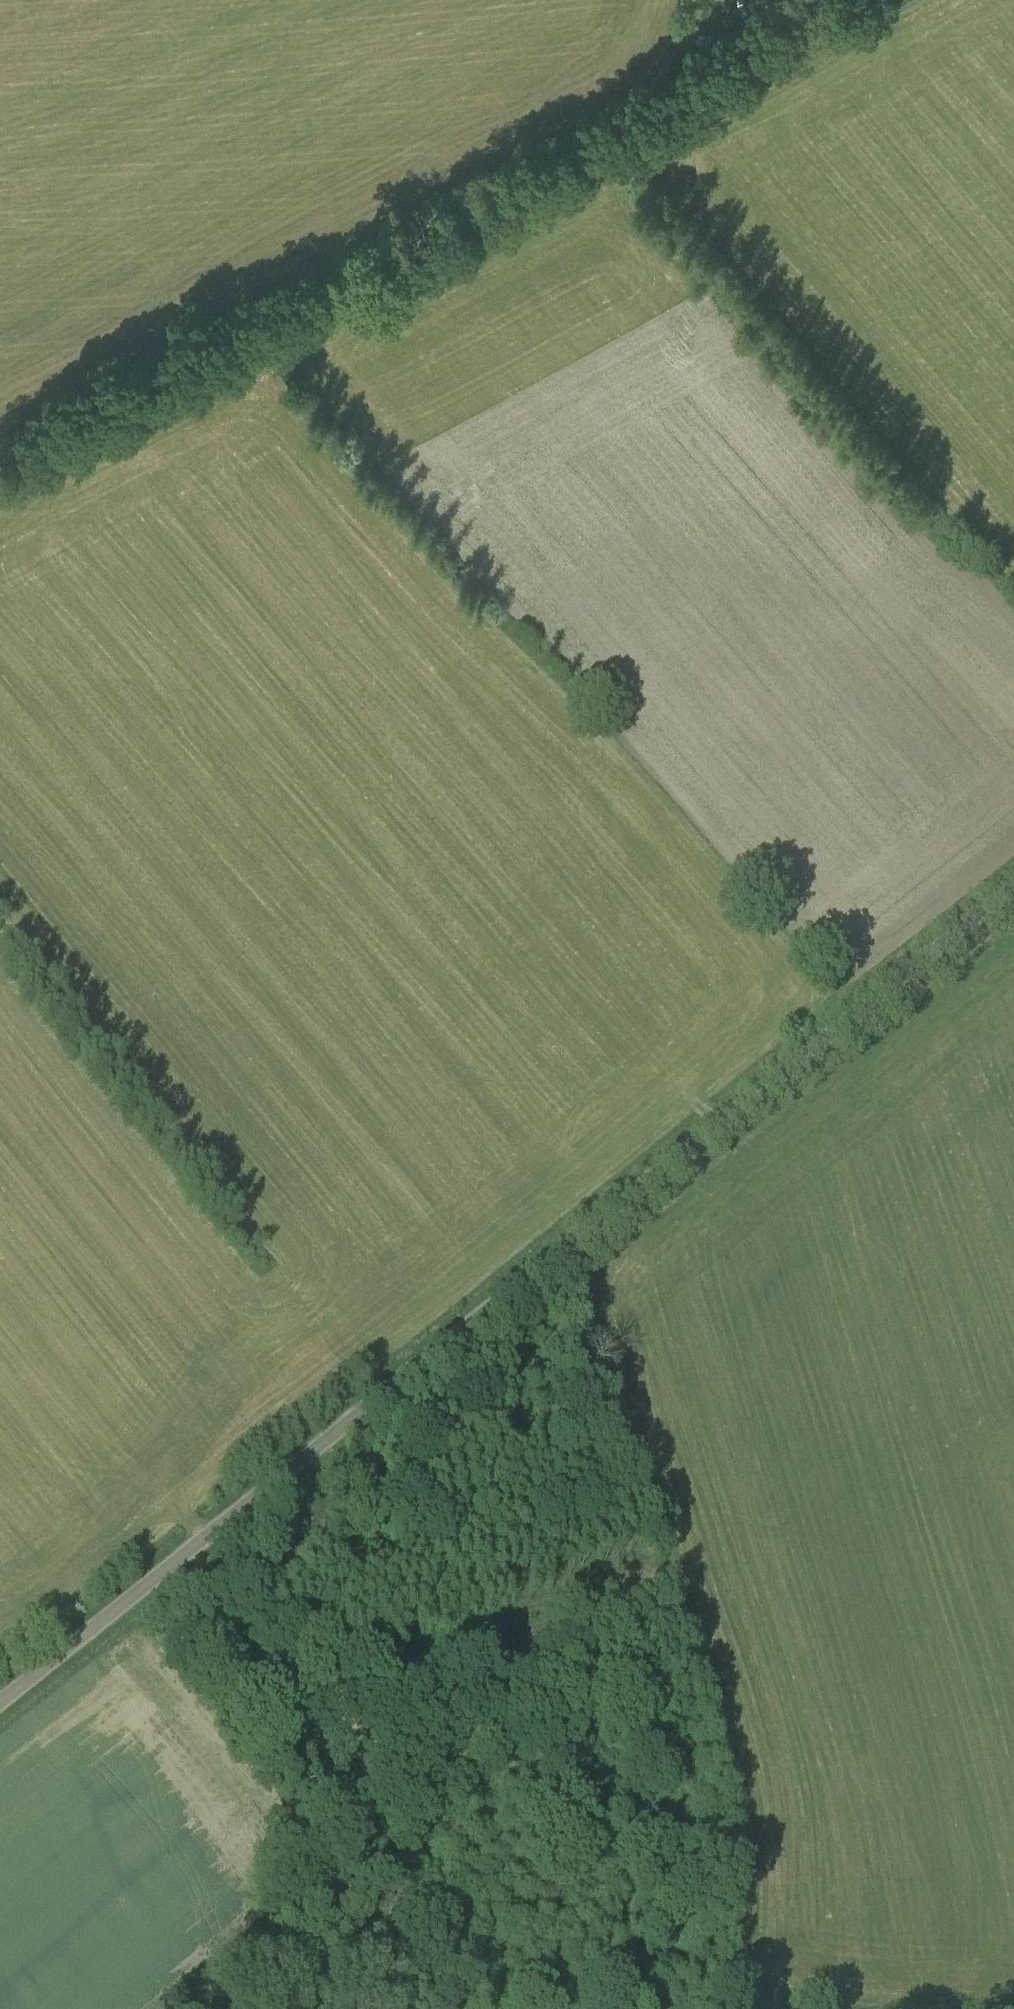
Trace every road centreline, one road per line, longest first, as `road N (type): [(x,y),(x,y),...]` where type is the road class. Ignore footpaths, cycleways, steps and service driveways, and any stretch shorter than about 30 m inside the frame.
road 1 (unclassified): [(0,1710),(1013,890)]

